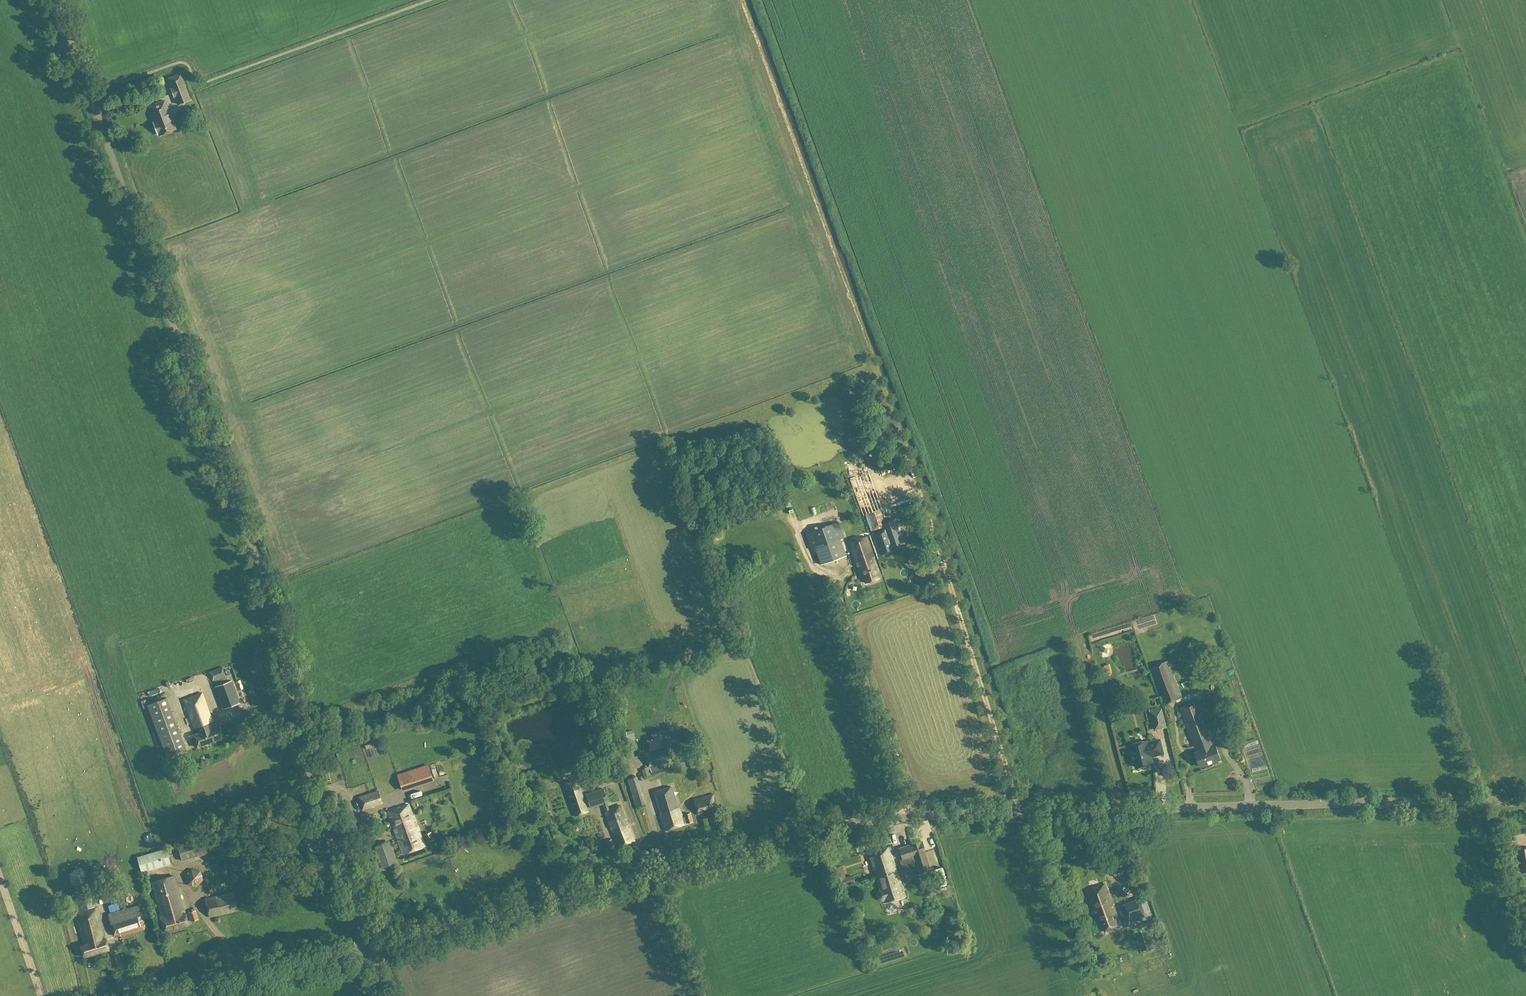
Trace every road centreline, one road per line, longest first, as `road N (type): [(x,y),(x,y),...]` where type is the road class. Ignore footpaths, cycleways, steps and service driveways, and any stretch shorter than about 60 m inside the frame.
road 1 (unclassified): [(369,950),(866,824),(1415,801),(1525,806)]
road 2 (unclassified): [(369,950),(328,835),(249,531),(53,0)]
road 3 (track): [(909,469),(1021,817)]
road 4 (track): [(839,610),(908,822)]
road 5 (unclassified): [(188,995),(369,950)]

